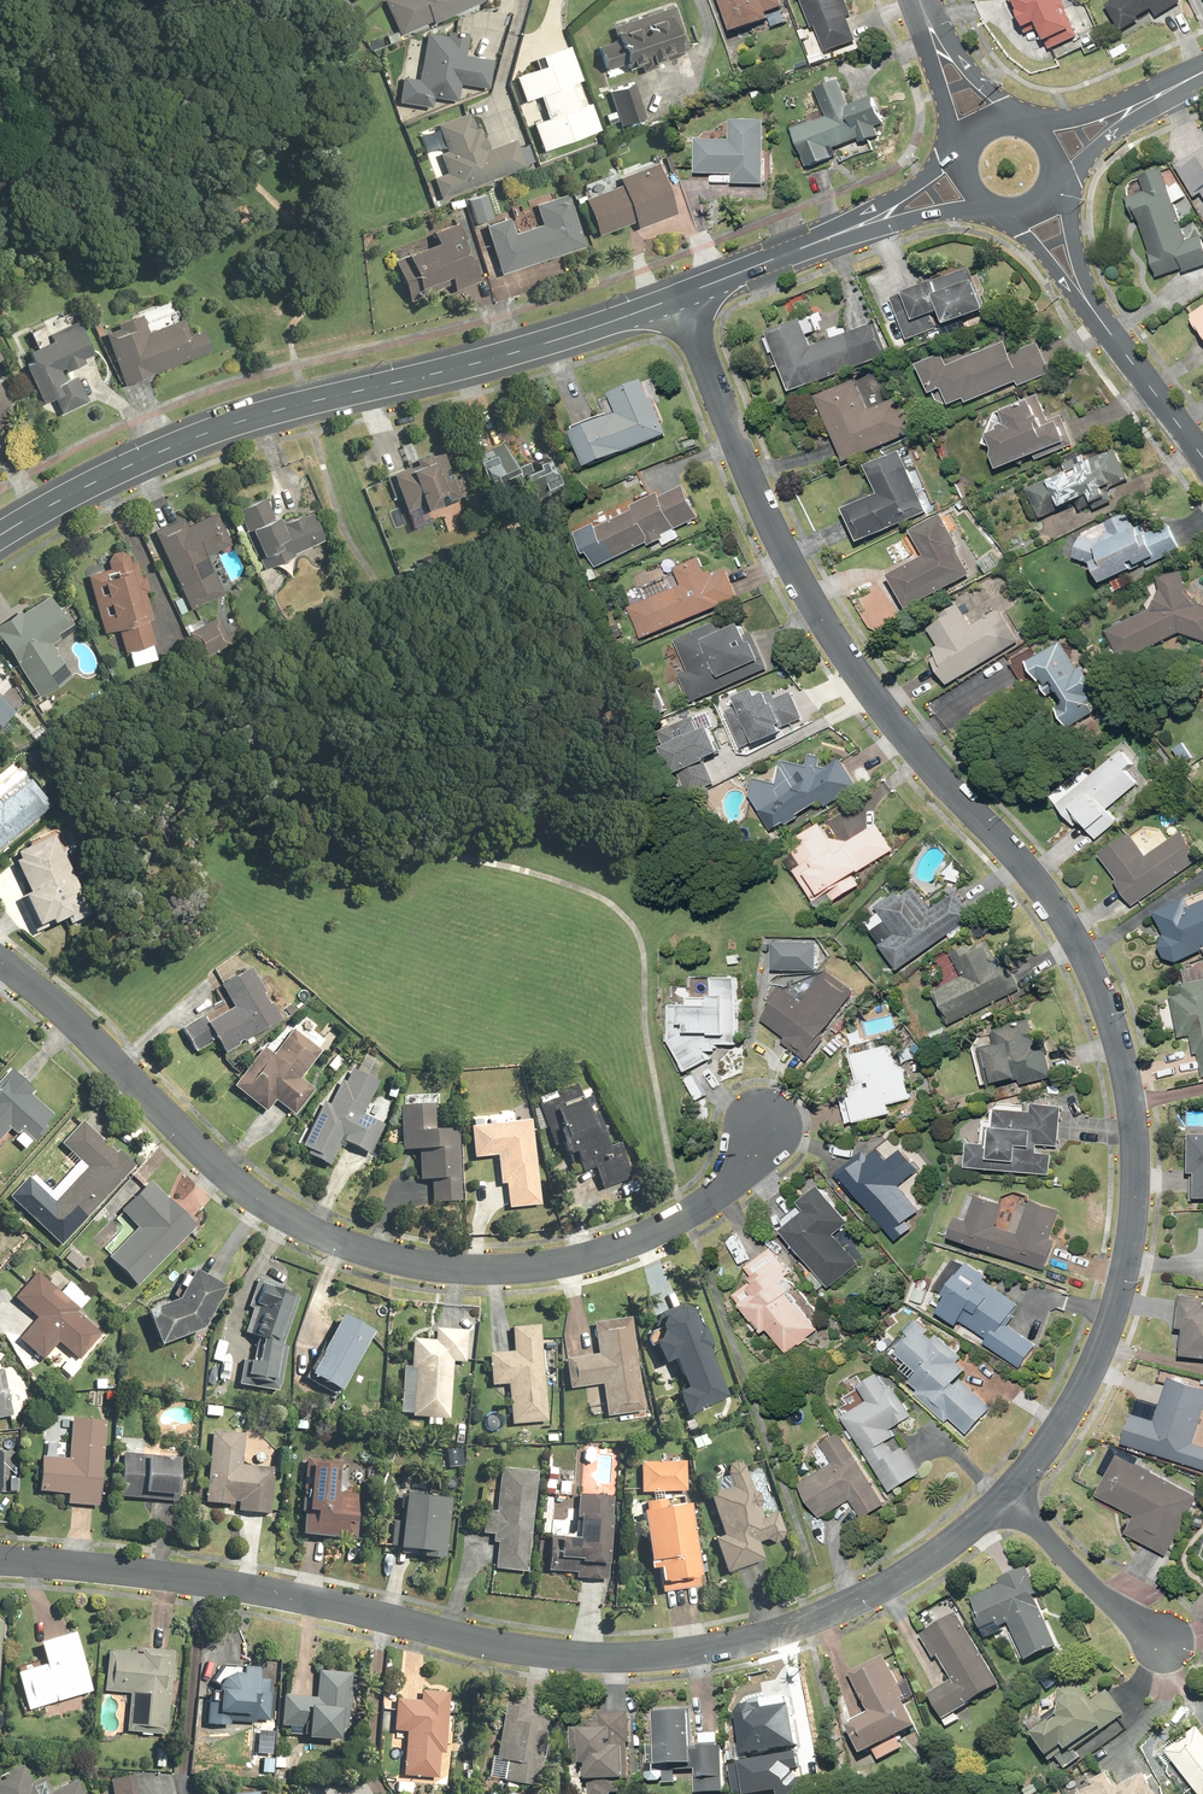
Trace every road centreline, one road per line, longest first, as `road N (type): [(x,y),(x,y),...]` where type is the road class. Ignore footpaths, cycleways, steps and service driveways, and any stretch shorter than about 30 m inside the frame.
road 1 (residential): [(1008,1496),(1103,1343),(1130,1256),(1137,1156),(1126,1070),(1097,980),(1052,899),(862,680),(798,579),(670,300)]
road 2 (residential): [(0,1560),(291,1596),(501,1644),(633,1657),(738,1643),(850,1606),(1008,1496)]
road 3 (residential): [(0,959),(235,1184),(313,1232),(373,1254),(475,1269),(540,1265),(622,1245),(723,1191),(768,1121)]
road 4 (tertiary): [(0,535),(157,452),(252,417),(420,378),(670,300)]
road 5 (residential): [(1166,1643),(1110,1603),(1008,1496)]
road 6 (tertiary): [(670,300),(867,223)]
road 7 (residential): [(1084,297),(1202,454)]
road 8 (tertiary): [(999,208),(867,223)]
road 9 (tertiary): [(1157,97),(1056,182)]
road 10 (residential): [(1084,297),(999,208)]
road 11 (tertiary): [(867,223),(966,152)]
road 12 (tertiary): [(1038,121),(1157,97)]

